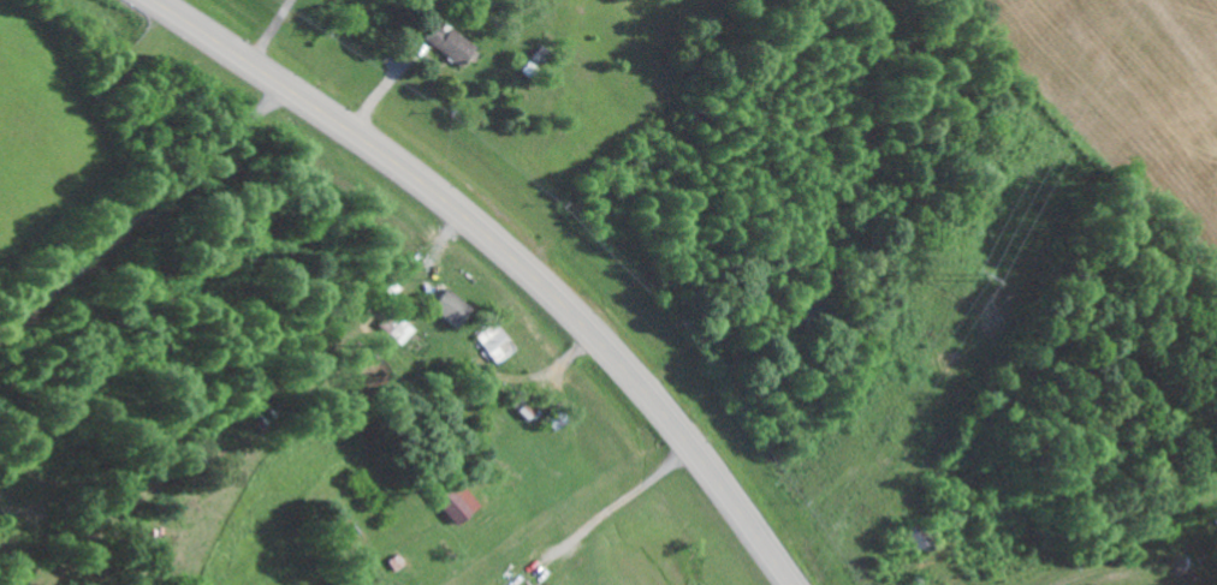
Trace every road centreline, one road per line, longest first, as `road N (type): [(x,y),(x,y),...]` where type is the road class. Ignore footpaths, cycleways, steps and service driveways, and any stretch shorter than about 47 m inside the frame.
road 1 (trunk): [(793,584),(640,387),(500,249),(355,137),(147,0)]
road 2 (residential): [(640,387),(922,141)]

